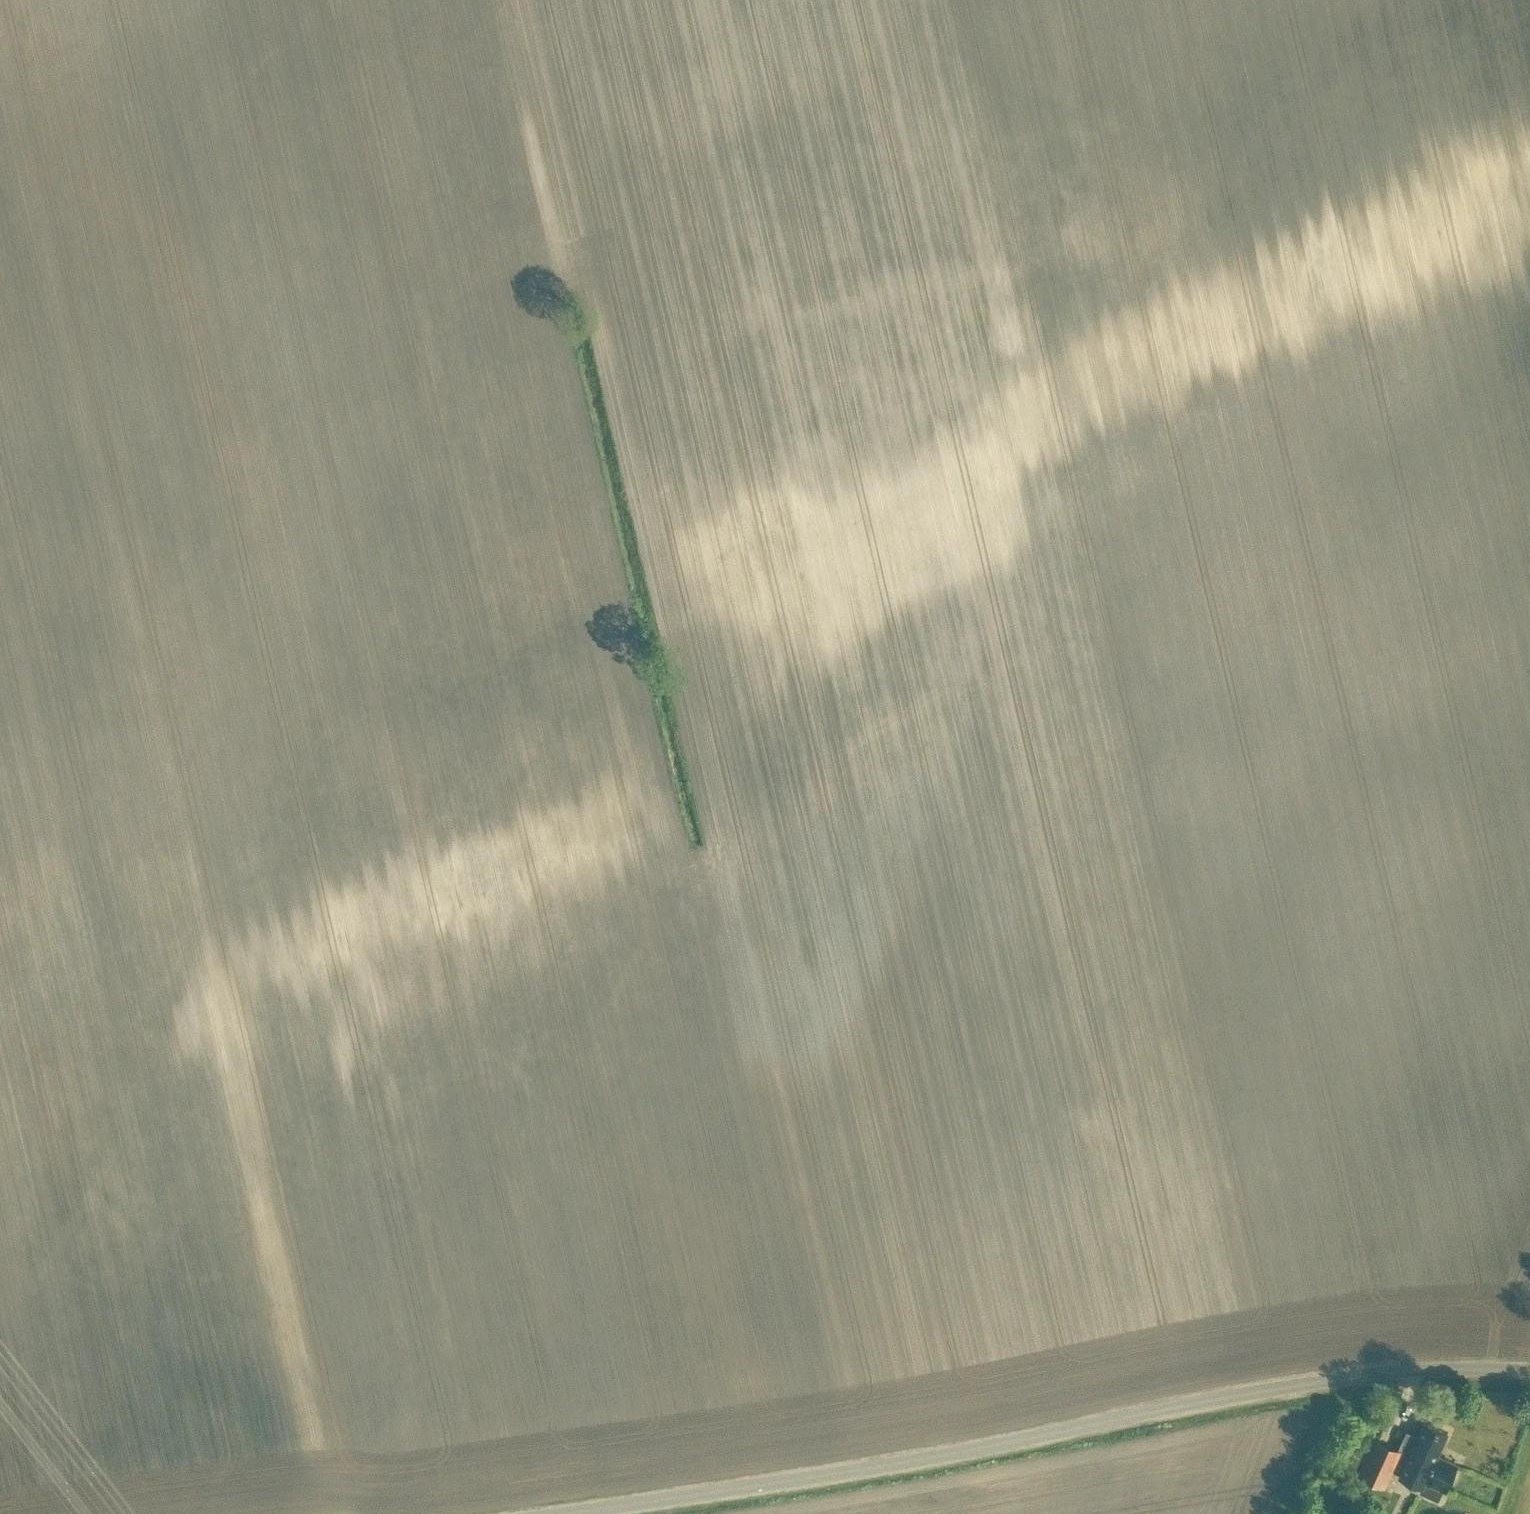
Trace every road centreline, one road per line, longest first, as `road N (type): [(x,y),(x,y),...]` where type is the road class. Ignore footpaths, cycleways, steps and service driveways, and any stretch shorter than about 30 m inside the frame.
road 1 (unclassified): [(551,1513),(787,1479),(1299,1384),(1458,1366),(1529,1370)]

